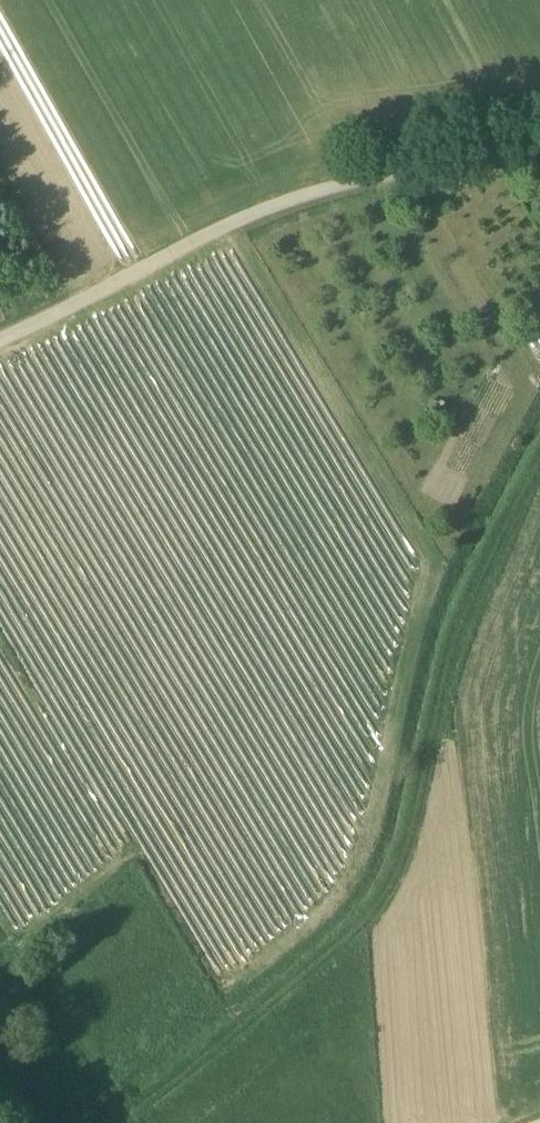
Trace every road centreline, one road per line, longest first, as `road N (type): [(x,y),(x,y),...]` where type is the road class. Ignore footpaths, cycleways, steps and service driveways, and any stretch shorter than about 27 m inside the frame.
road 1 (track): [(122,1122),(356,924),(447,817),(539,549)]
road 2 (unclassified): [(0,339),(196,242),(336,185),(539,148)]

